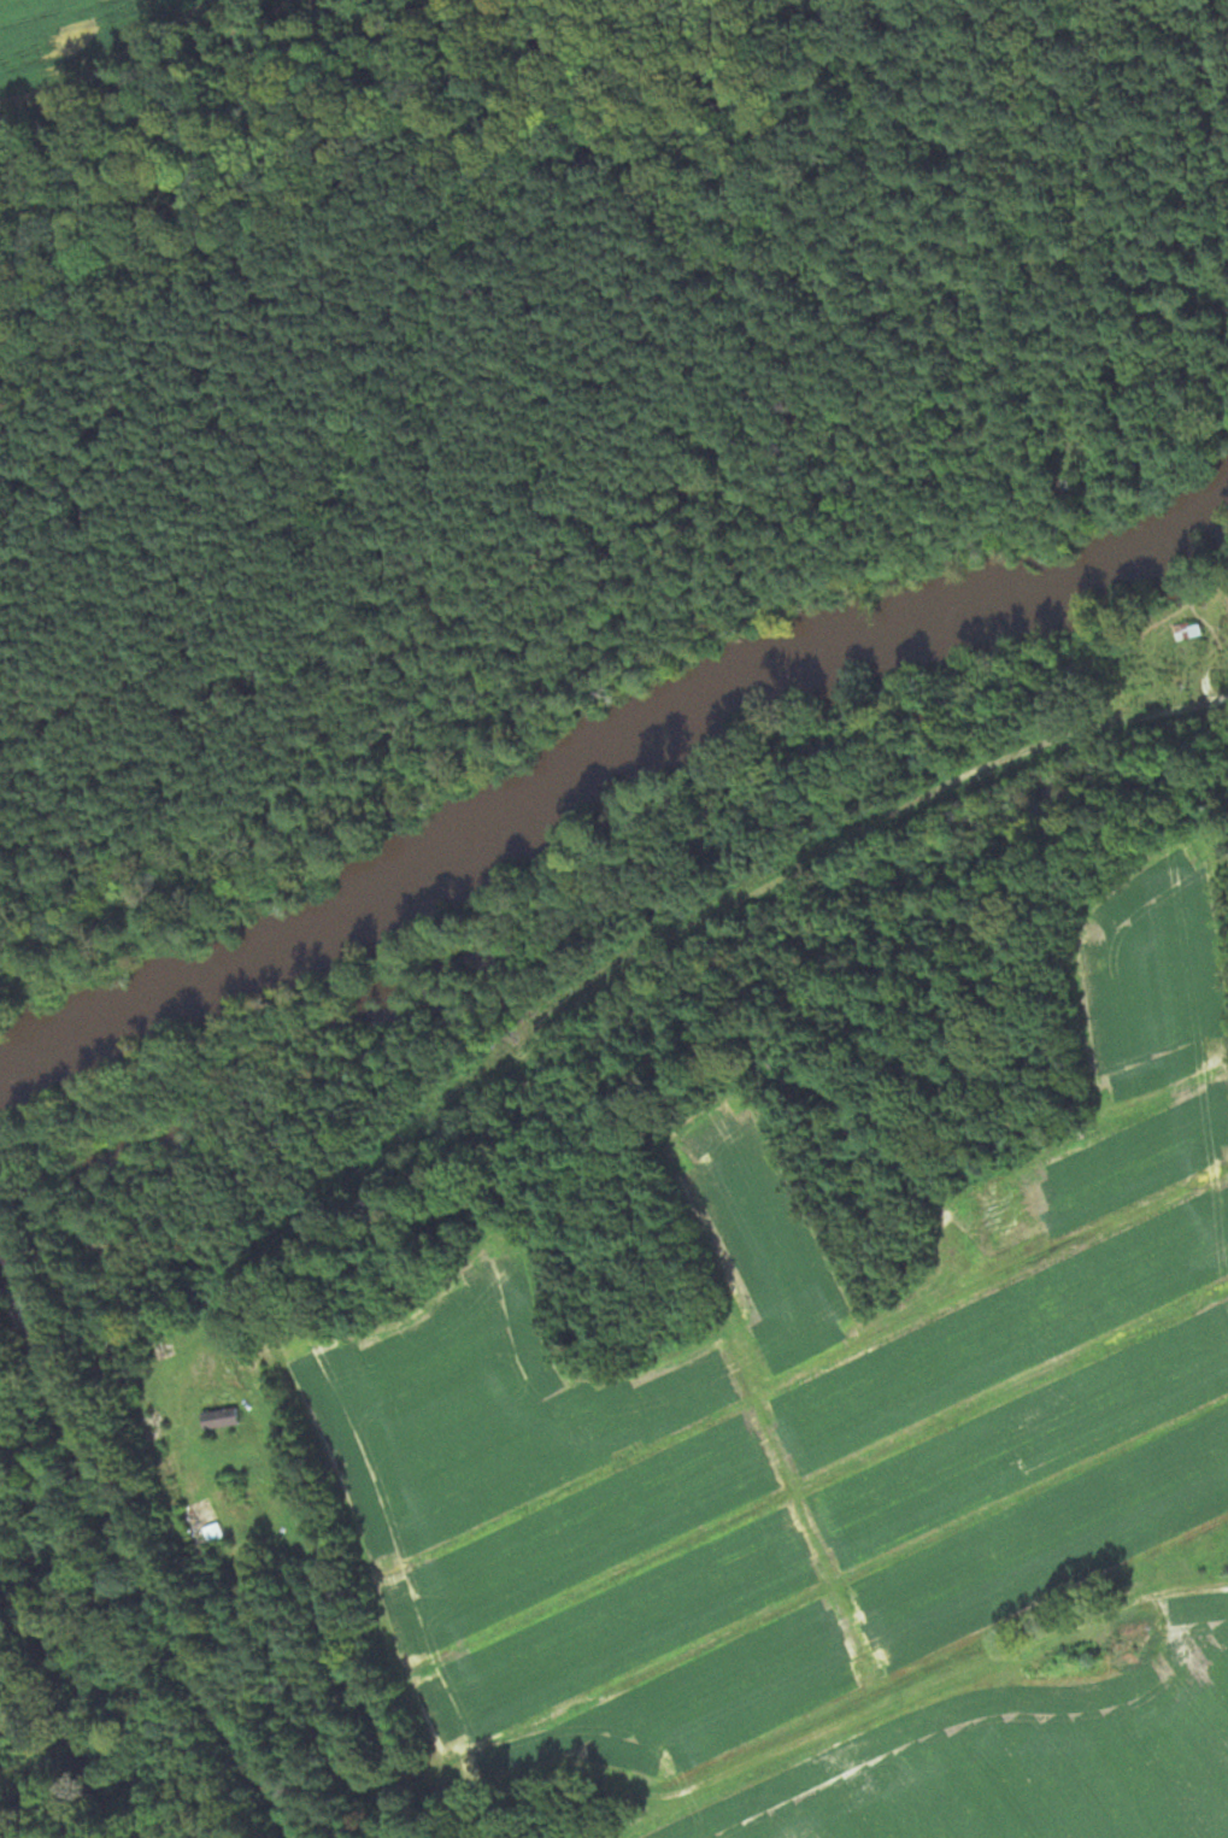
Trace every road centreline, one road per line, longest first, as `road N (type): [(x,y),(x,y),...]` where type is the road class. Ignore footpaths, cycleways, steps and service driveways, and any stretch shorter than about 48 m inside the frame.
road 1 (residential): [(210,1367),(207,1340),(229,1302),(388,1175),(622,968),(1003,763),(1227,702)]

